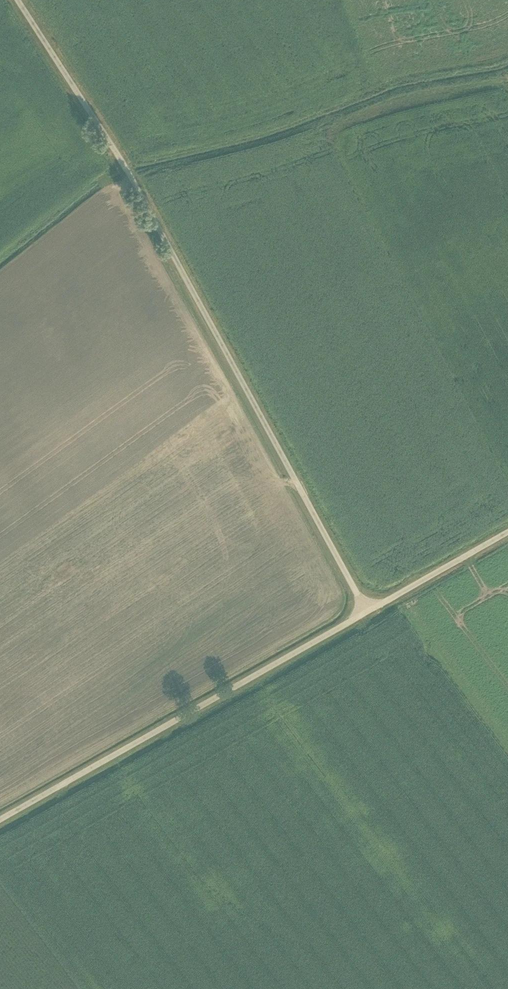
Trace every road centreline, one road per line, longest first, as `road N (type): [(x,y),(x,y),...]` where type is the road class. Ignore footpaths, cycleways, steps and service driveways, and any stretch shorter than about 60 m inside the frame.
road 1 (unclassified): [(25,0),(112,139),(369,610)]
road 2 (unclassified): [(369,610),(0,832)]

